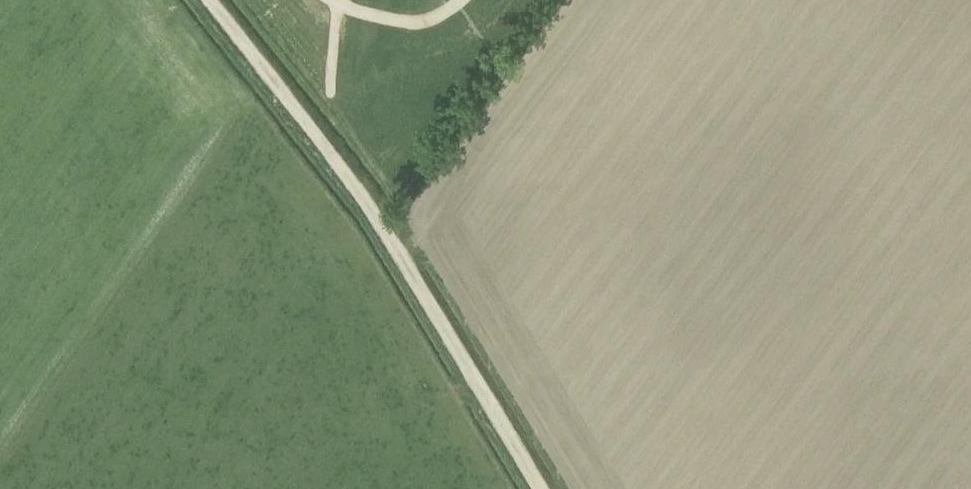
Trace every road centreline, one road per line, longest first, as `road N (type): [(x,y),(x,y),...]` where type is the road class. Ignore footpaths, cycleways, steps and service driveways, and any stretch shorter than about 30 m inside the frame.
road 1 (track): [(206,0),(379,225),(538,488)]

